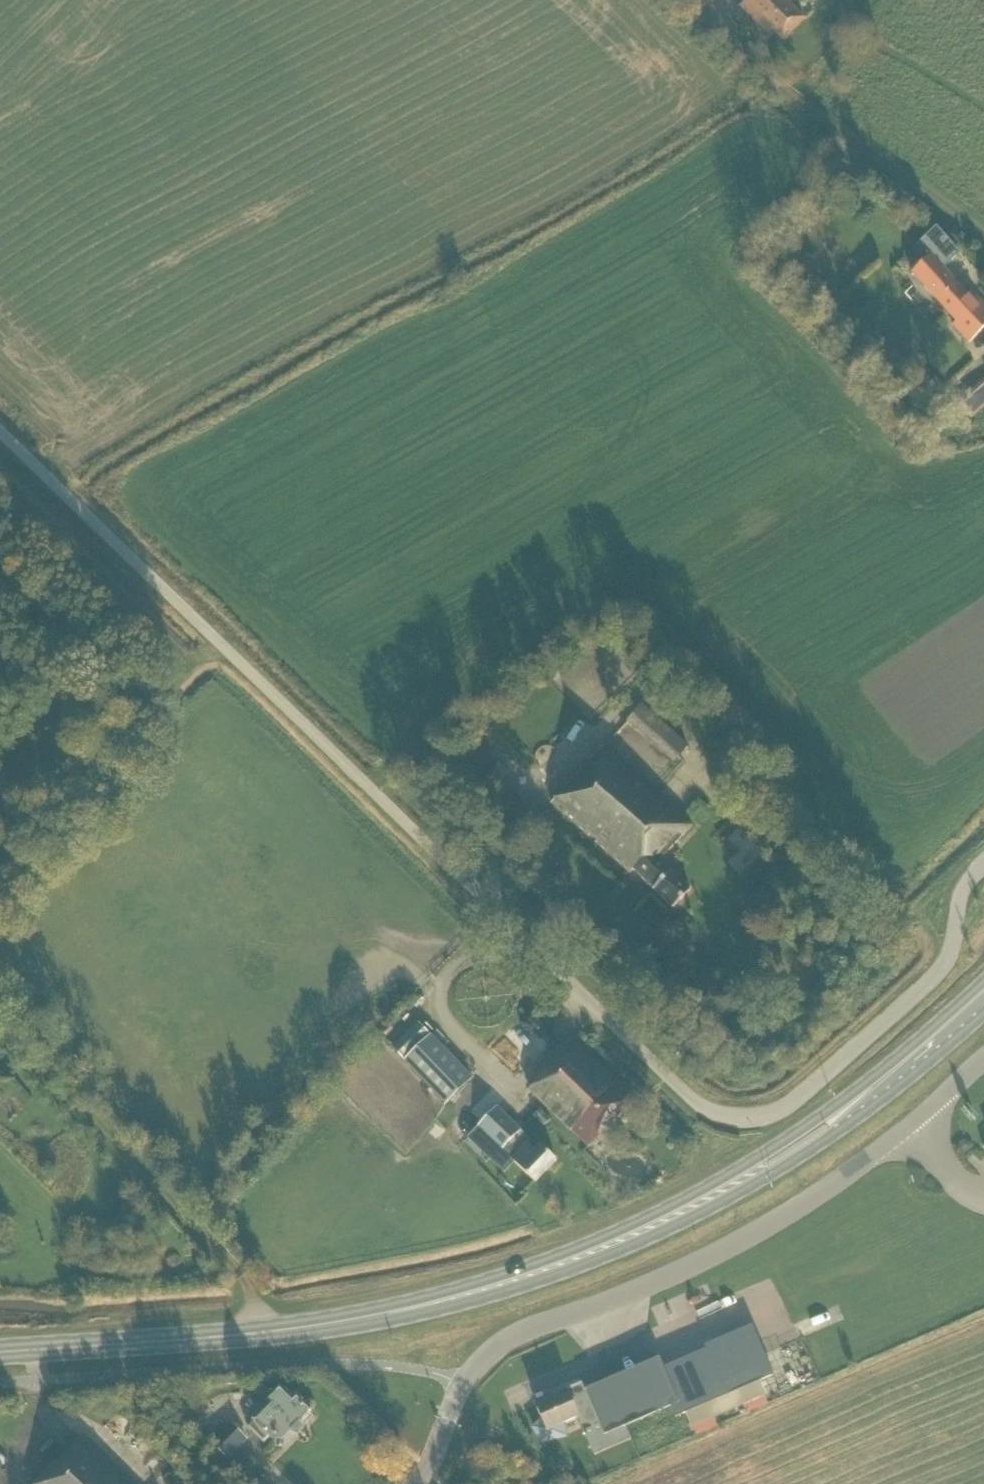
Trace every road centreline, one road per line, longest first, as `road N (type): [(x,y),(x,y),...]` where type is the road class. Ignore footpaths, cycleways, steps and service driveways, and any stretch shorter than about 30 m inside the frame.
road 1 (unclassified): [(983,860),(962,885),(939,971),(797,1101),(769,1115),(725,1115),(678,1087),(0,431)]
road 2 (tertiary): [(418,1483),(464,1384),(496,1349),(764,1229),(867,1160),(983,1060)]
road 3 (primary): [(983,977),(826,1111),(699,1189),(556,1256),(361,1318)]
road 4 (primary): [(361,1318),(491,1296),(624,1248),(762,1179),(877,1102),(983,1012)]
road 5 (primary): [(0,1351),(361,1318)]
road 6 (unclassified): [(983,241),(761,63)]

